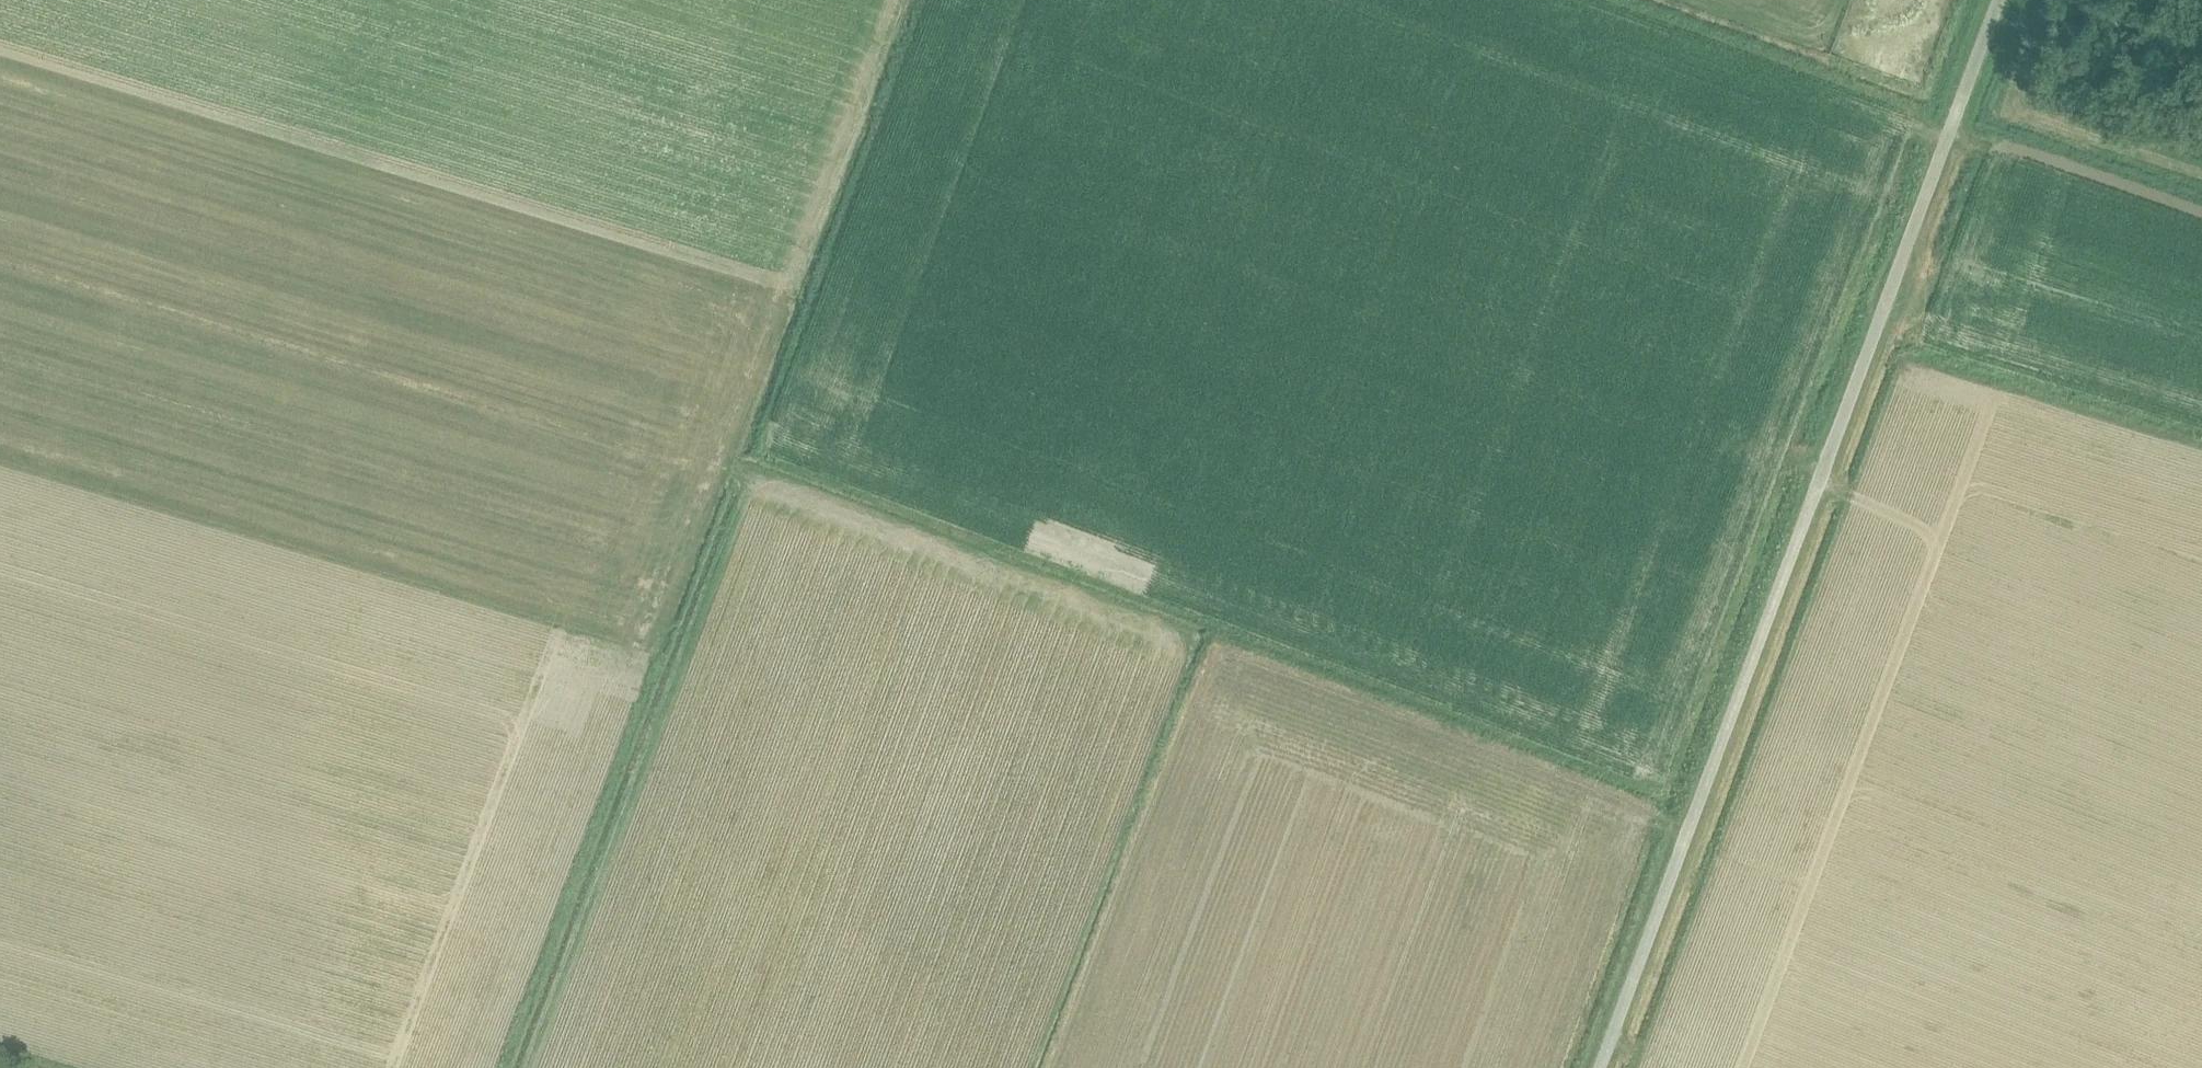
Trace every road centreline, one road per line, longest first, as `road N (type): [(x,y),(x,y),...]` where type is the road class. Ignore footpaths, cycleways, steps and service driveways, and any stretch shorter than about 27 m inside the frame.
road 1 (unclassified): [(1600,1067),(1999,0)]

